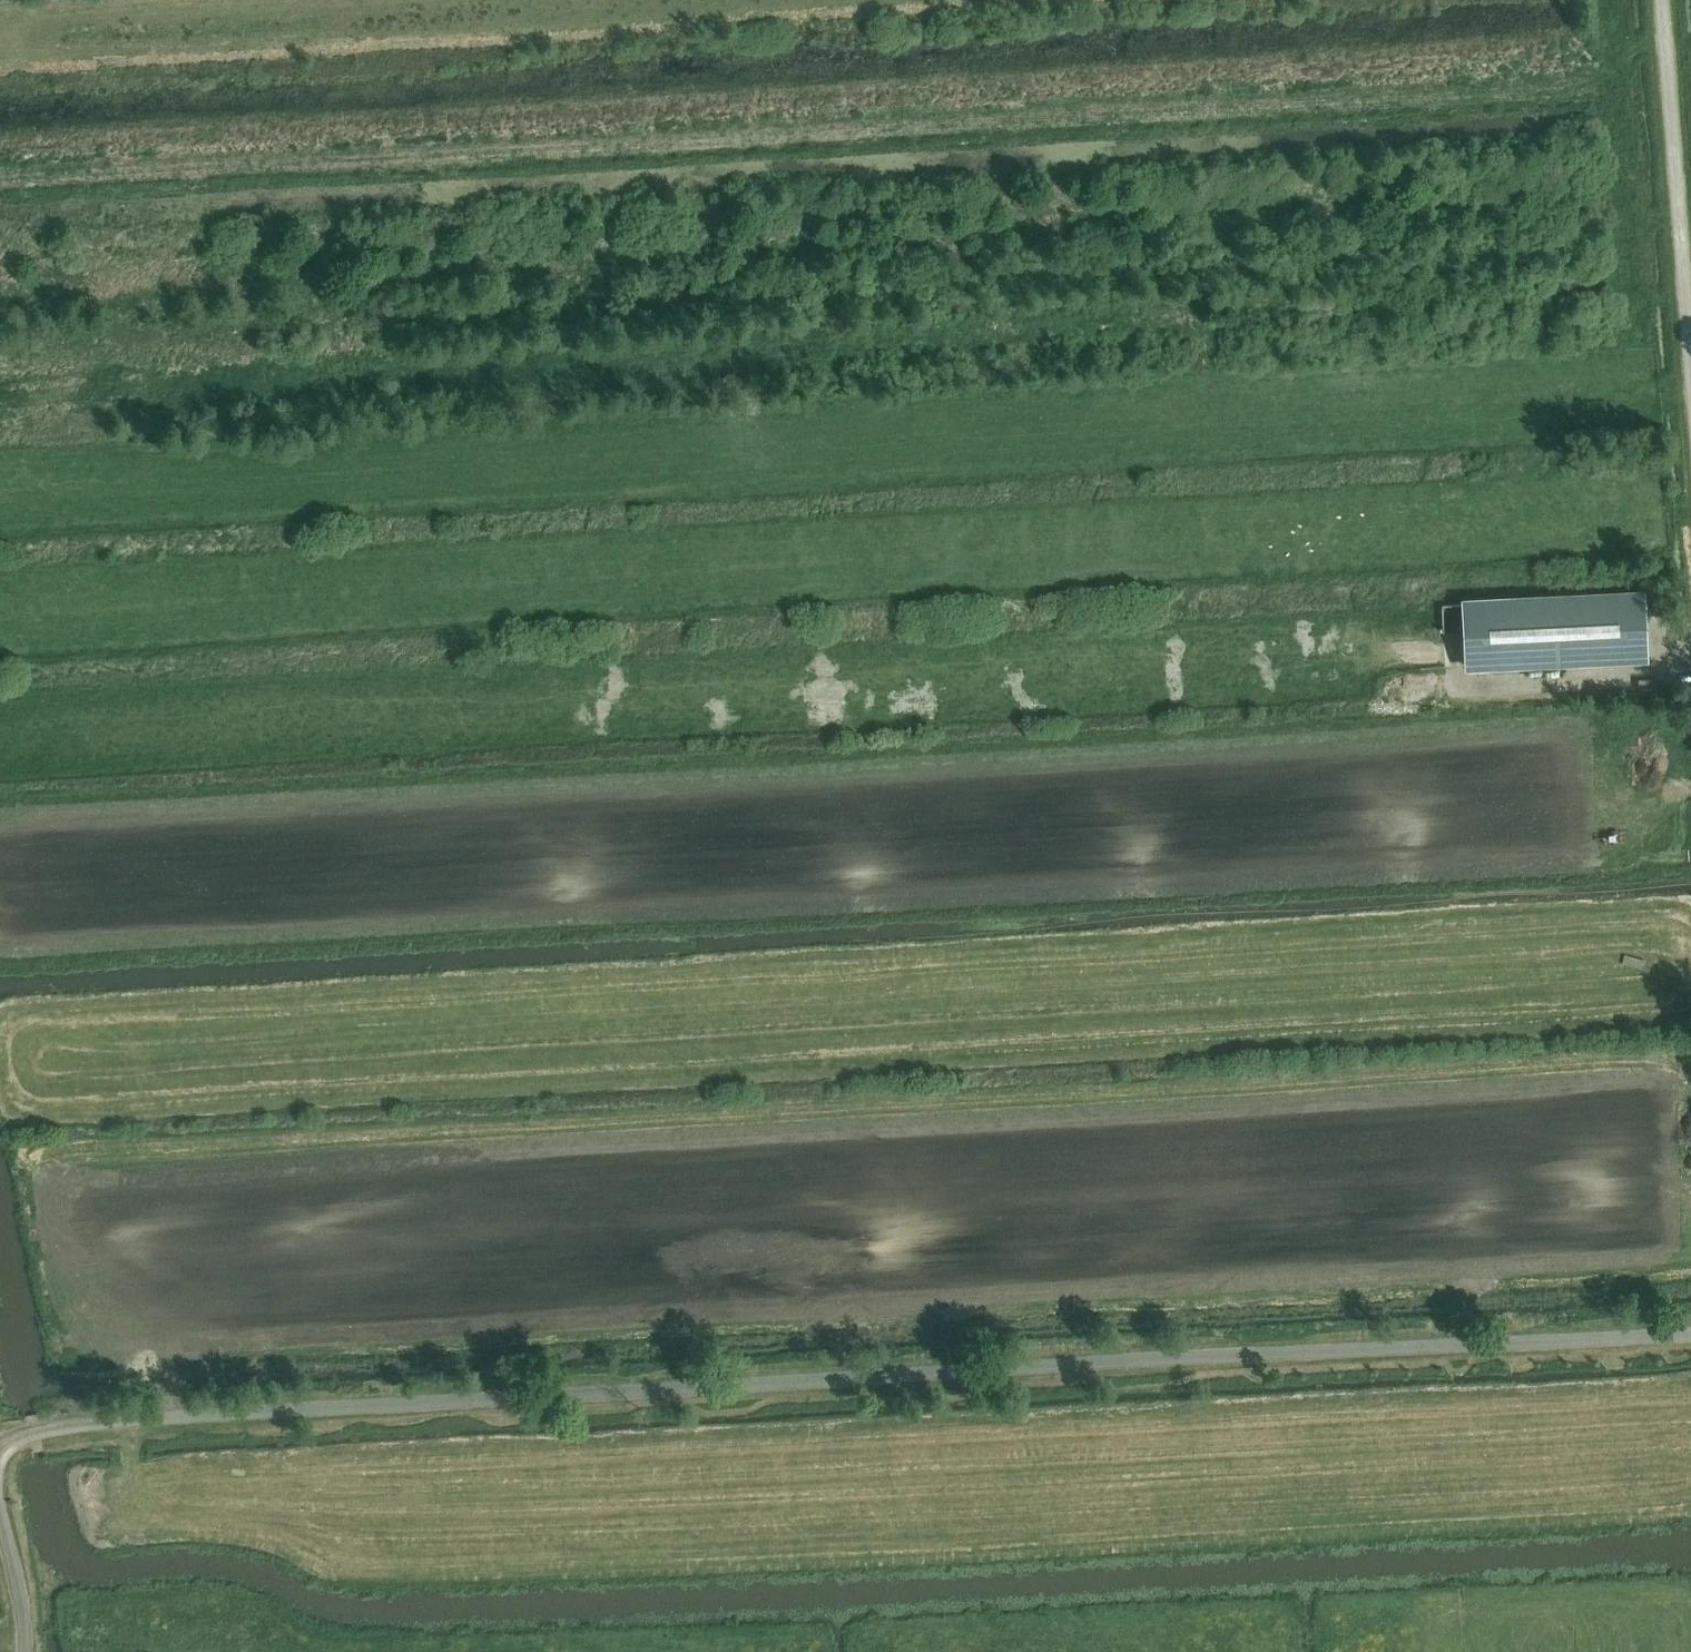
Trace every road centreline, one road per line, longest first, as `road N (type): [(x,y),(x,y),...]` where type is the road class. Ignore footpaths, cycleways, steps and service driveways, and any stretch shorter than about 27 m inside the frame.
road 1 (unclassified): [(0,1444),(31,1431),(148,1417),(1690,1334)]
road 2 (unclassified): [(1690,321),(1665,0)]
road 3 (unclassified): [(26,1651),(0,1510)]

